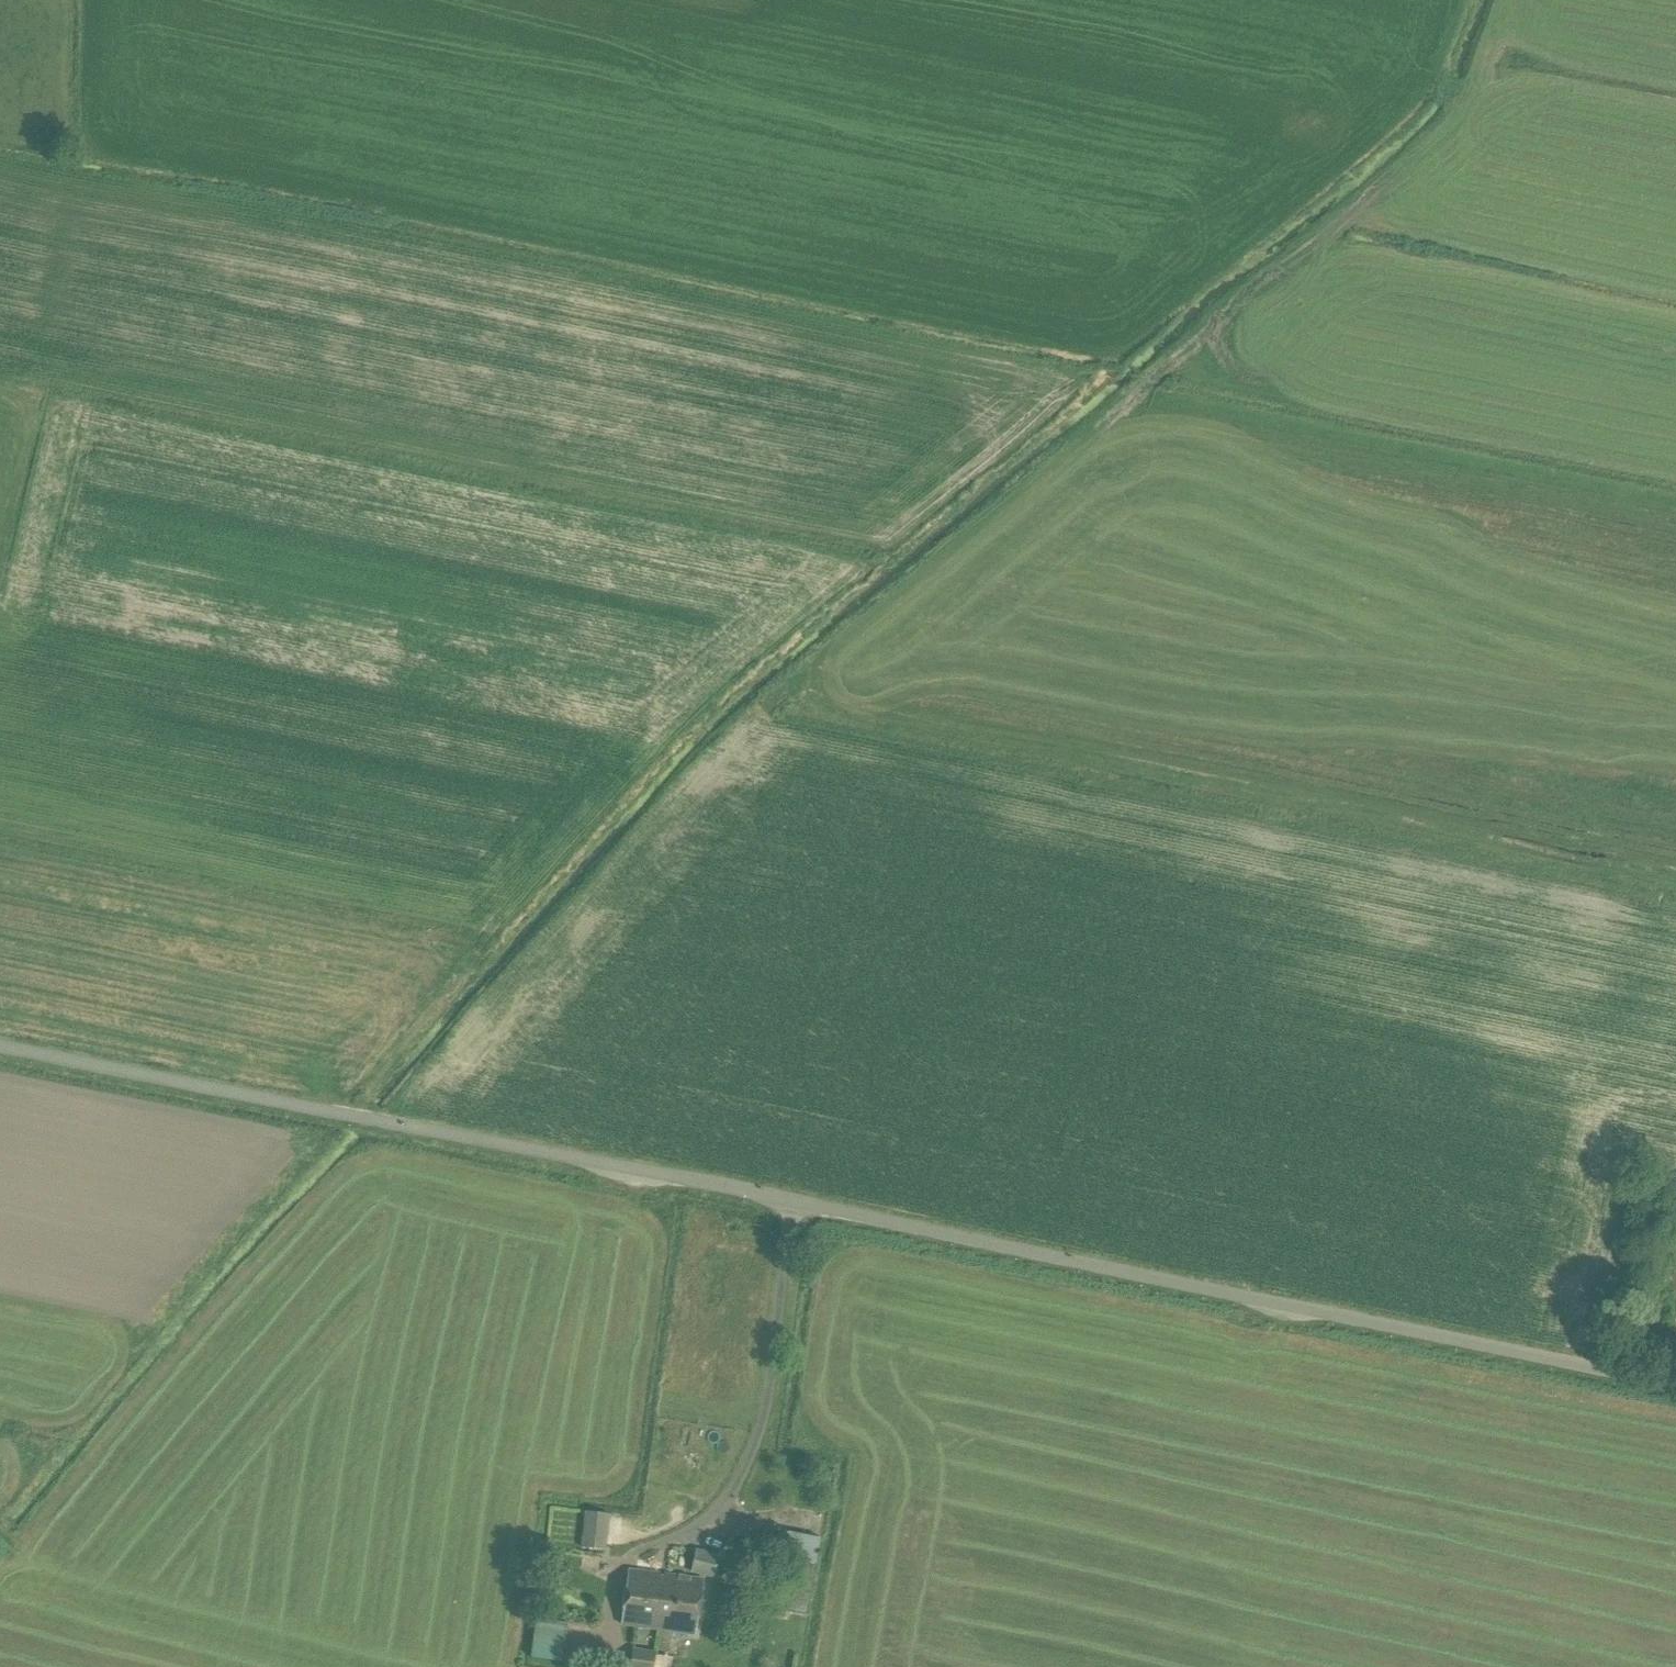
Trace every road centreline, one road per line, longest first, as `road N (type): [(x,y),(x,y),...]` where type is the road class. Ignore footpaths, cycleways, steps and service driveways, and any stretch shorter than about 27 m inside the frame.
road 1 (unclassified): [(0,1046),(1675,1384)]

